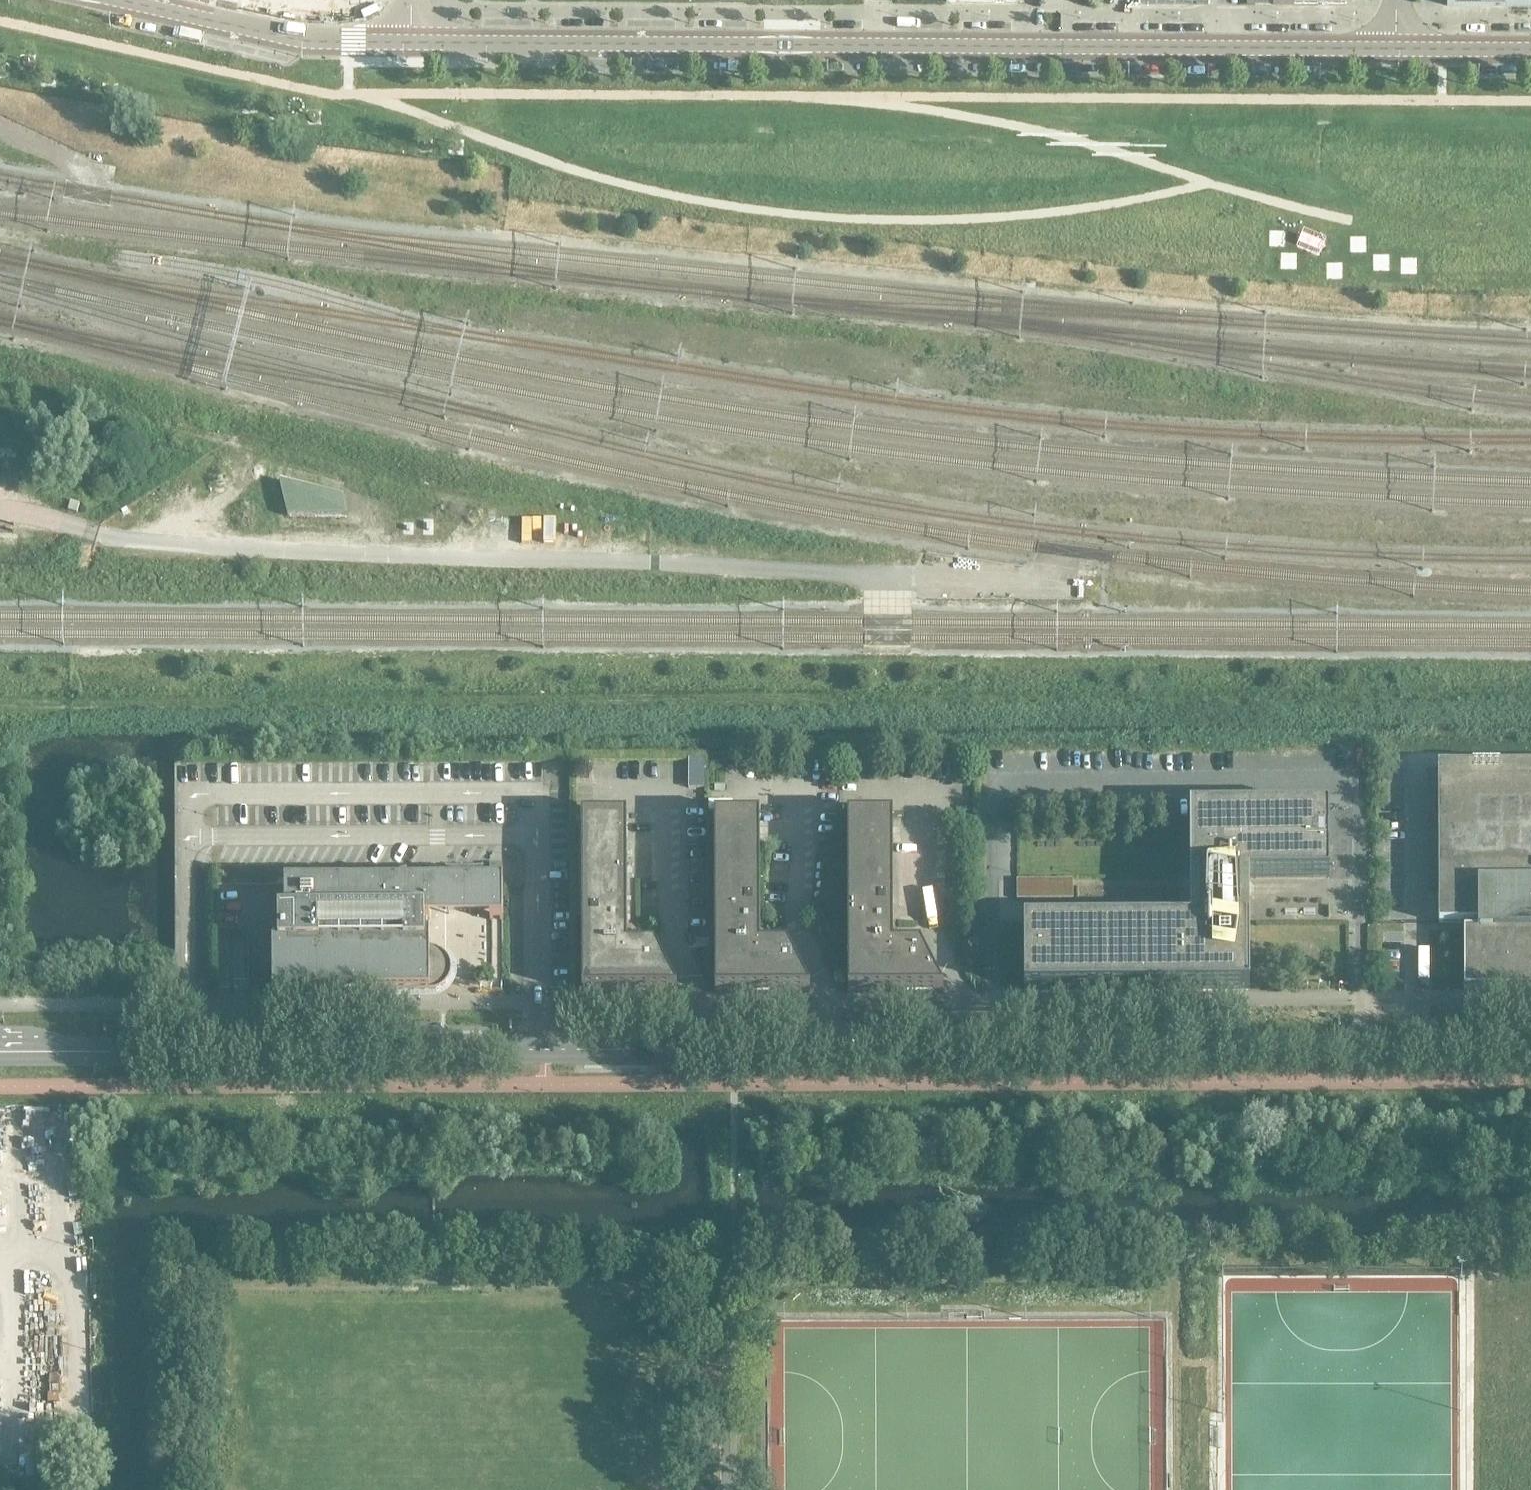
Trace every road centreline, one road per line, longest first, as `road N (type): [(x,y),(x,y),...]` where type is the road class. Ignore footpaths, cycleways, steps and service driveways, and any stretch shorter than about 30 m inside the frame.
road 1 (tertiary): [(0,1051),(1530,1046)]
road 2 (tertiary): [(410,42),(1399,47)]
road 3 (tertiary): [(410,42),(276,32),(116,0)]
road 4 (tertiary): [(1399,47),(1530,48)]

